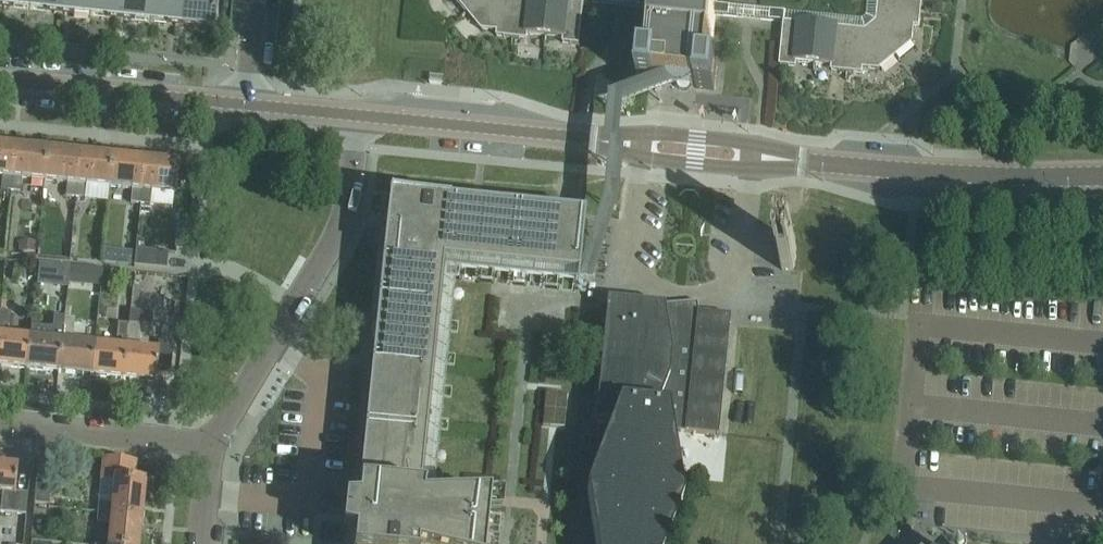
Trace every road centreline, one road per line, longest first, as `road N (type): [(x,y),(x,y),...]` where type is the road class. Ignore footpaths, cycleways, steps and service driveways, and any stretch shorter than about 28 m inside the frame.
road 1 (residential): [(1102,174),(883,174),(620,148)]
road 2 (residential): [(215,450),(333,252),(355,193),(365,124)]
road 3 (residential): [(252,113),(0,88)]
road 4 (residential): [(609,147),(365,124)]
road 5 (residential): [(215,450),(0,428)]

